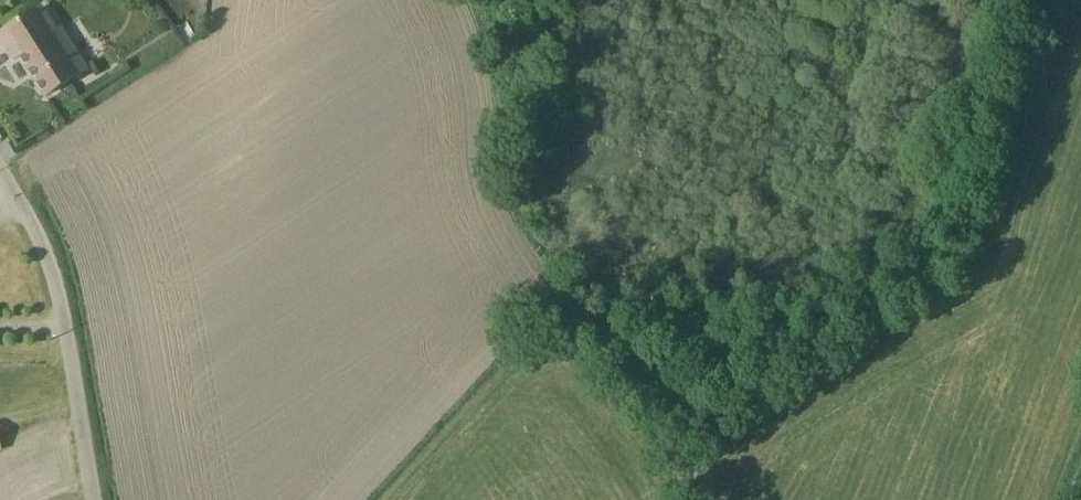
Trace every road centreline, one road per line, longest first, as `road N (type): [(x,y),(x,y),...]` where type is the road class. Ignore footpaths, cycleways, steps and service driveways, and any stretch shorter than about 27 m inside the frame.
road 1 (unclassified): [(0,170),(43,246),(63,315),(94,499)]

